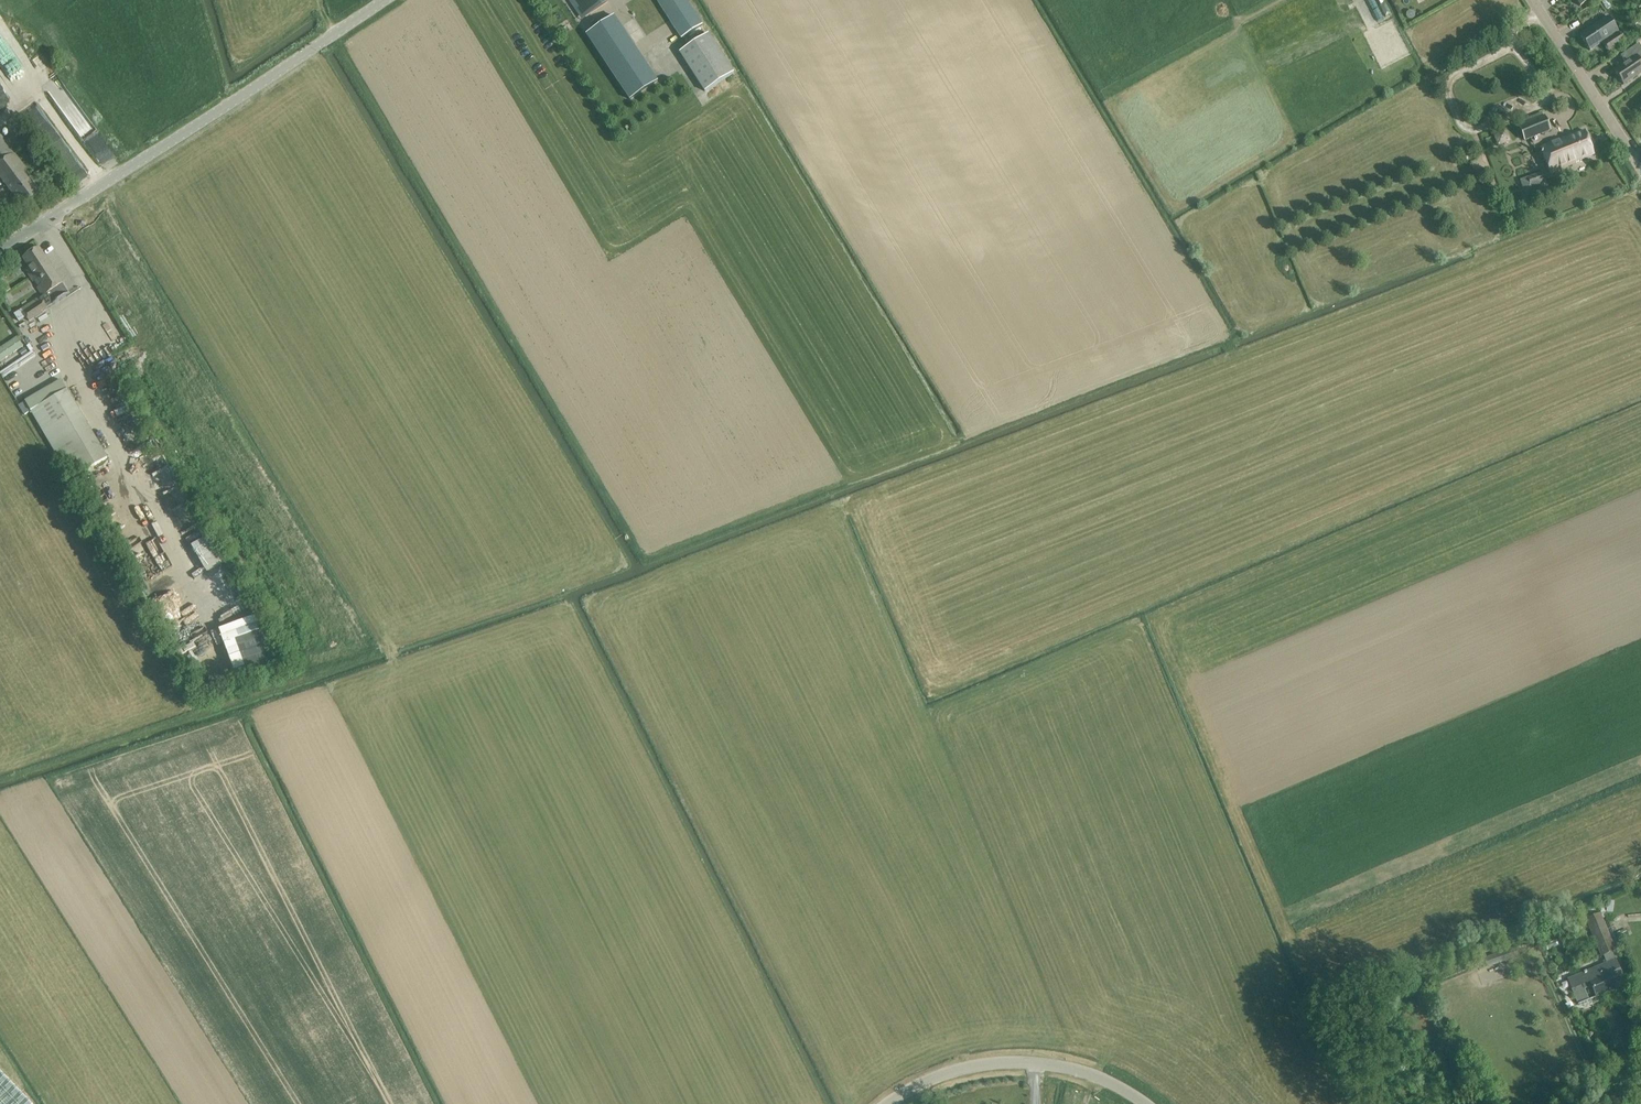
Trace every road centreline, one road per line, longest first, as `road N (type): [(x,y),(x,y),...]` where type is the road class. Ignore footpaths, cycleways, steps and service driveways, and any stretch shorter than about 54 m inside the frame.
road 1 (tertiary): [(0,250),(384,0)]
road 2 (unclassified): [(877,1103),(942,1073),(989,1063),(1044,1066),(1137,1103)]
road 3 (unclassified): [(1640,168),(1534,0)]

